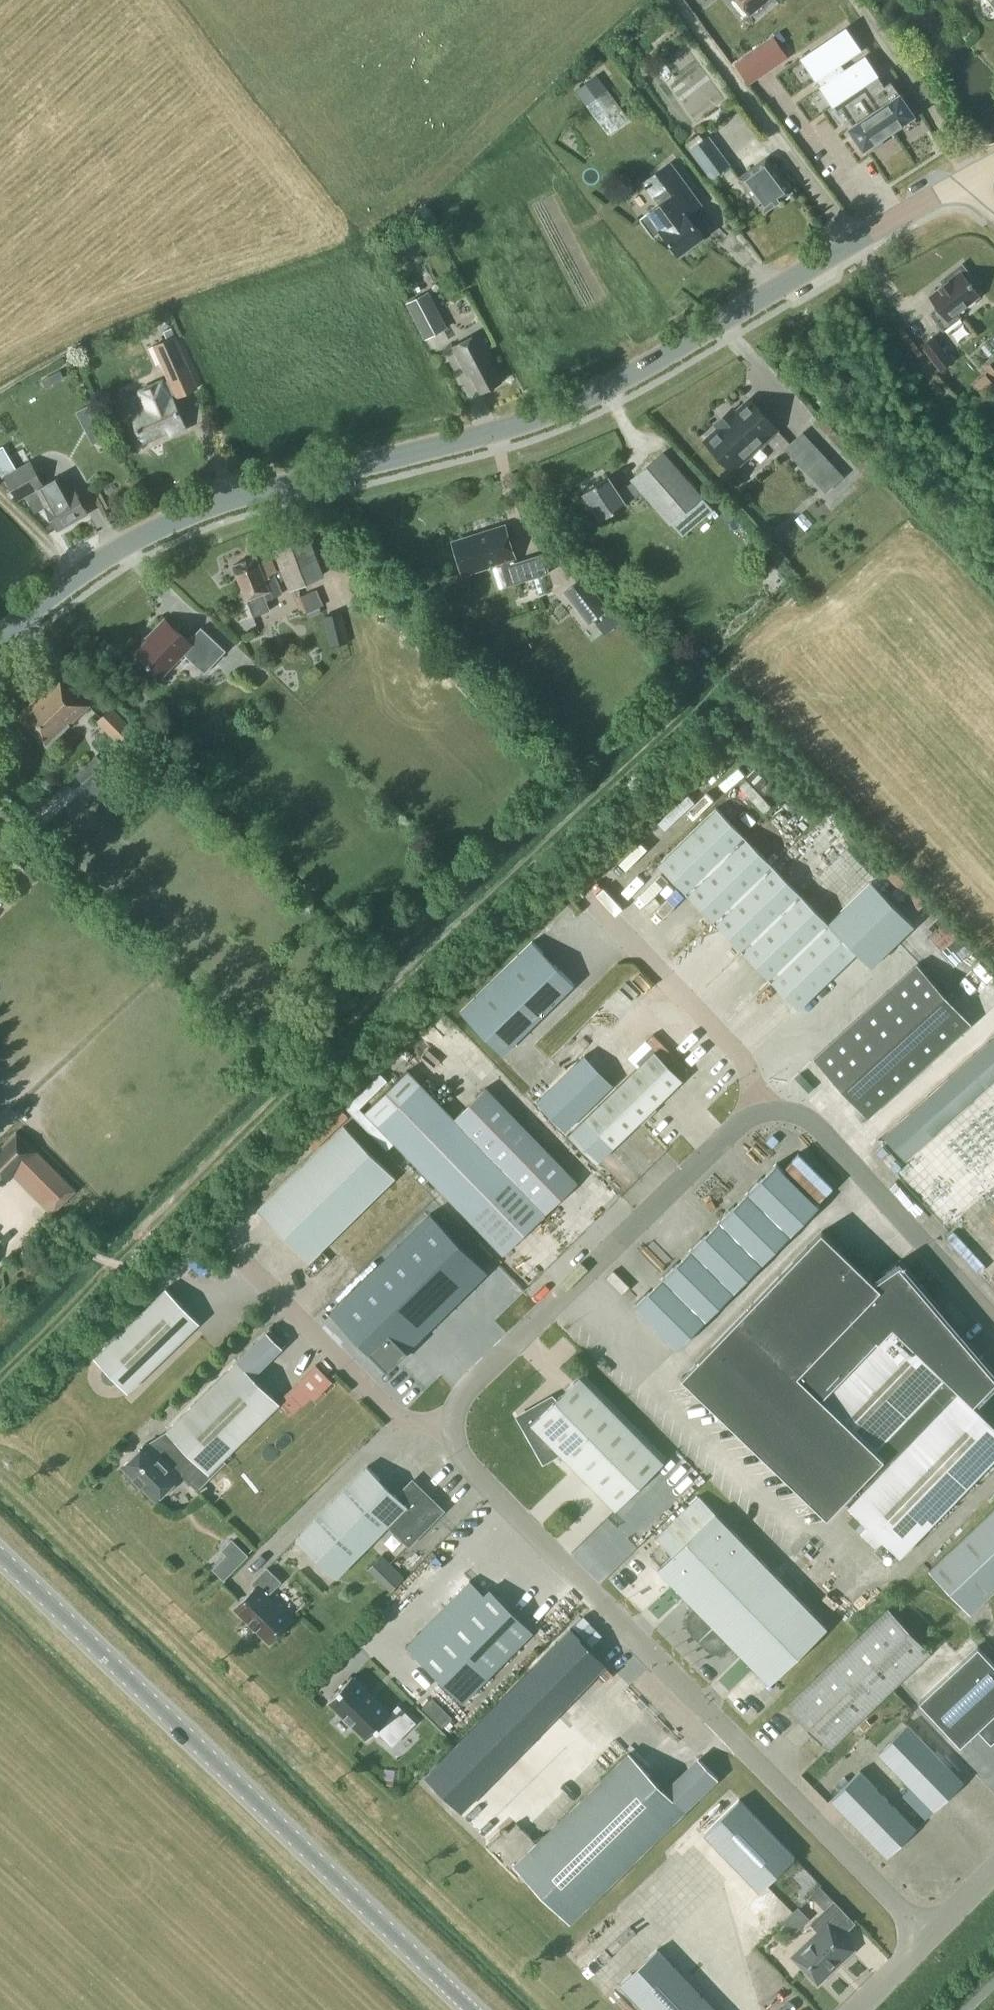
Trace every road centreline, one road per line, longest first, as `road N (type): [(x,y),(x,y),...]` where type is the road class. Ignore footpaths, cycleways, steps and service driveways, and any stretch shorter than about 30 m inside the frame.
road 1 (unclassified): [(931,1939),(465,1457),(452,1428),(462,1396),(745,1120),(763,1113)]
road 2 (tertiary): [(0,636),(127,543),(197,511),(475,437),(627,378),(972,176)]
road 3 (secondary): [(475,2009),(0,1552)]
road 4 (unclassified): [(993,1326),(809,1120),(763,1113)]
road 5 (track): [(265,1283),(235,1309),(209,1301),(182,1272),(98,1261),(0,1213)]
road 6 (track): [(972,176),(856,0)]

